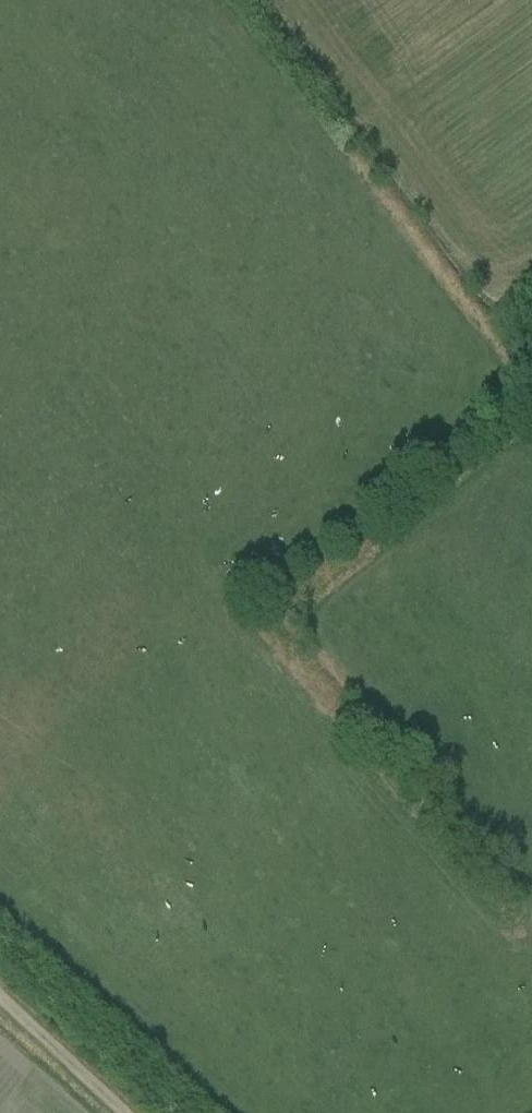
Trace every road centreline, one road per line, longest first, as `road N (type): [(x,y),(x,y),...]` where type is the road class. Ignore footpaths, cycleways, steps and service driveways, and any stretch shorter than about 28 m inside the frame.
road 1 (track): [(0,997),(121,1112)]

